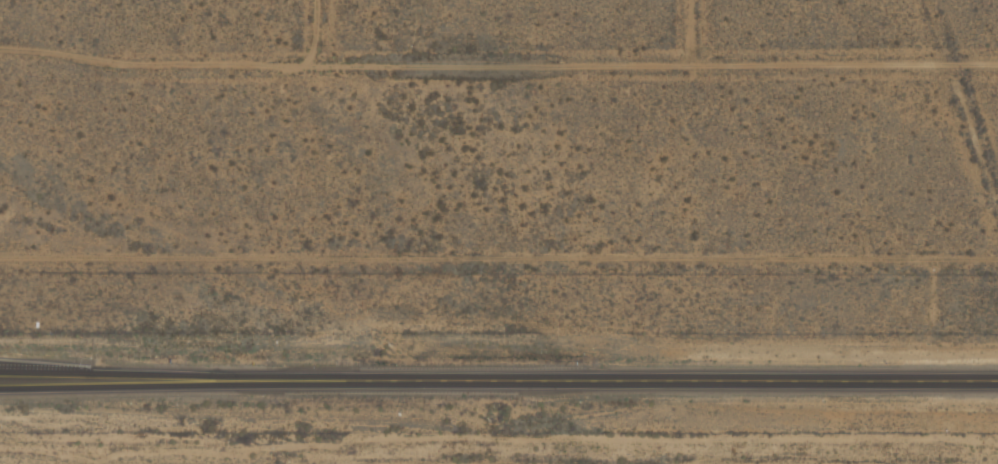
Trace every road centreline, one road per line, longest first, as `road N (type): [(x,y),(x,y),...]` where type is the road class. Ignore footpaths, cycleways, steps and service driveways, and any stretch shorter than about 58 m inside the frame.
road 1 (primary): [(997,368),(0,372)]
road 2 (track): [(301,0),(301,72),(997,65)]

